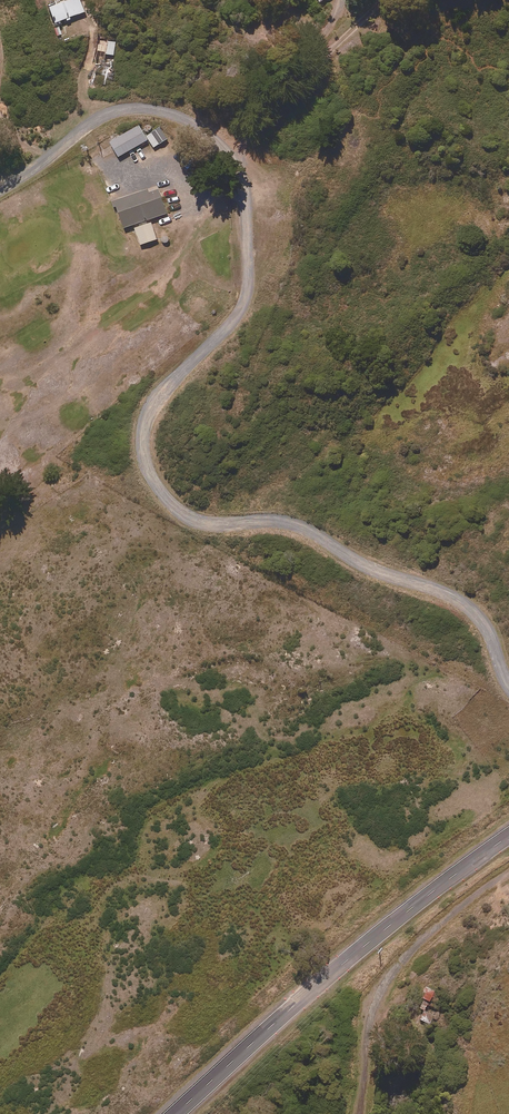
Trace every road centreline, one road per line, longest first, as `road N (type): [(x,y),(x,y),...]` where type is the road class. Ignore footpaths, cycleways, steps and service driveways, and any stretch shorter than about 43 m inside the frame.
road 1 (residential): [(508,687),(486,624),(463,601),(379,572),(289,522),(192,519),(156,482),(144,452),(151,411),(238,316),(248,285),(239,177),(206,132),(150,109),(115,111),(0,191)]
road 2 (secondary): [(508,837),(441,884),(174,1113)]

